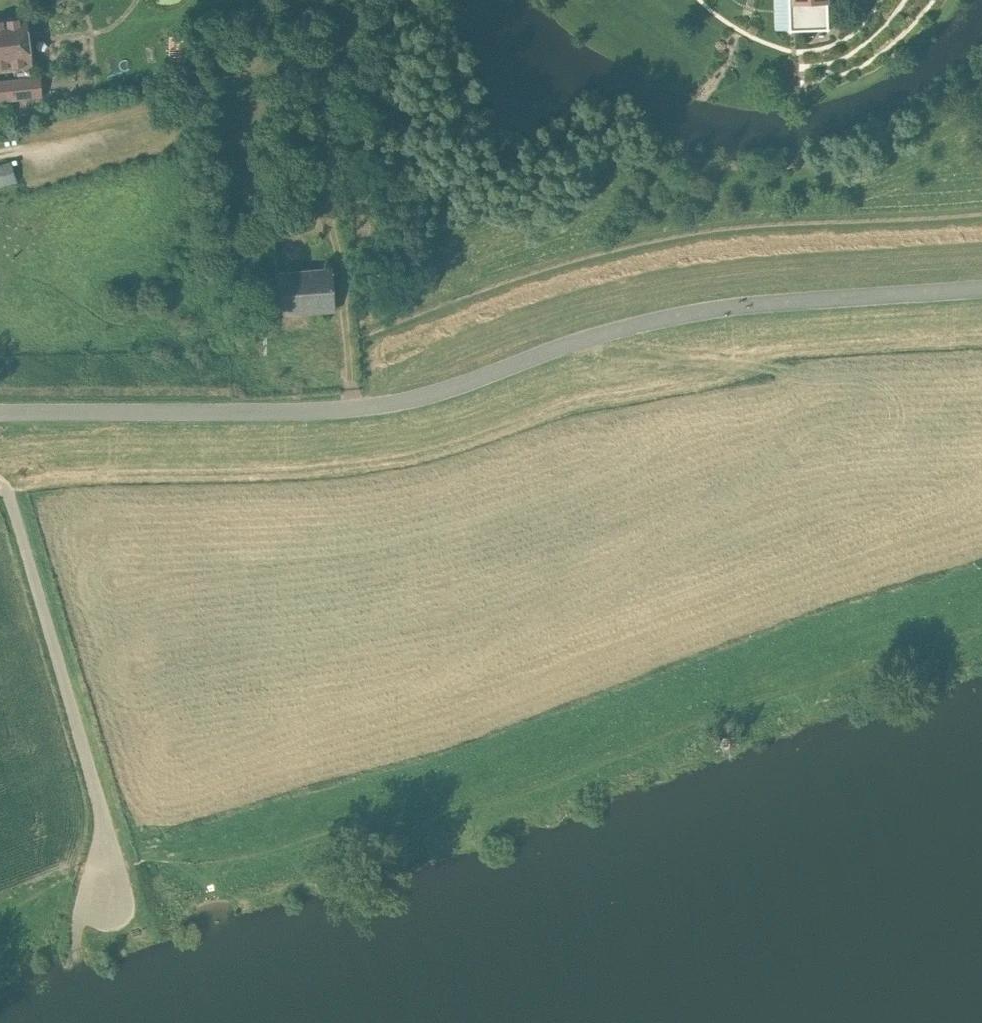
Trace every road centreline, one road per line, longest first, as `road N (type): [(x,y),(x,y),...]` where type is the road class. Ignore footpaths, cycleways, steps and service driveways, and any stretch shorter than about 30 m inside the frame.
road 1 (unclassified): [(0,416),(399,405),(679,320),(981,292)]
road 2 (track): [(0,486),(97,797),(104,878)]

